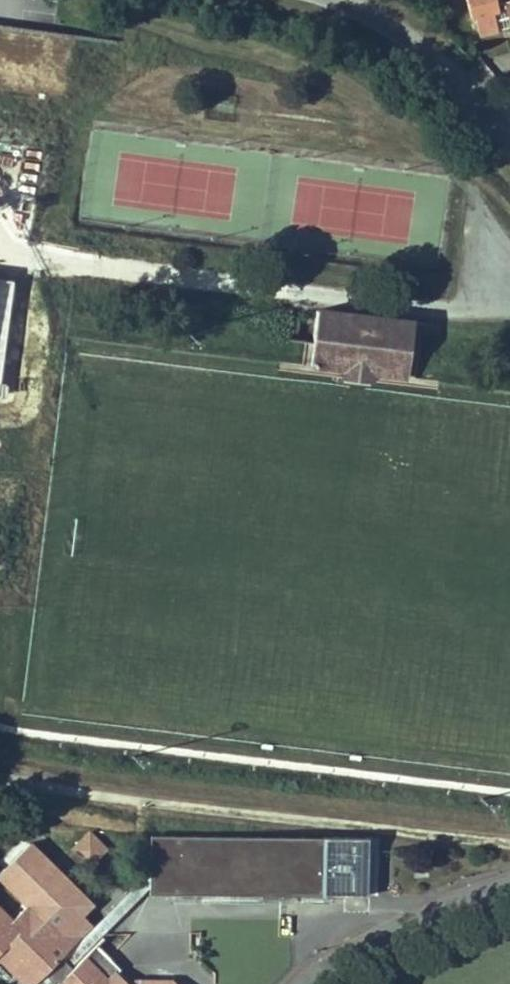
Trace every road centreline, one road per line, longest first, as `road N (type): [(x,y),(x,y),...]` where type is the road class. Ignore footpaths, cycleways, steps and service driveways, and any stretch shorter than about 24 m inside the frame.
road 1 (track): [(509,845),(0,779)]
road 2 (residential): [(301,983),(365,936),(509,877)]
road 3 (residential): [(352,0),(389,19),(431,55),(509,142)]

